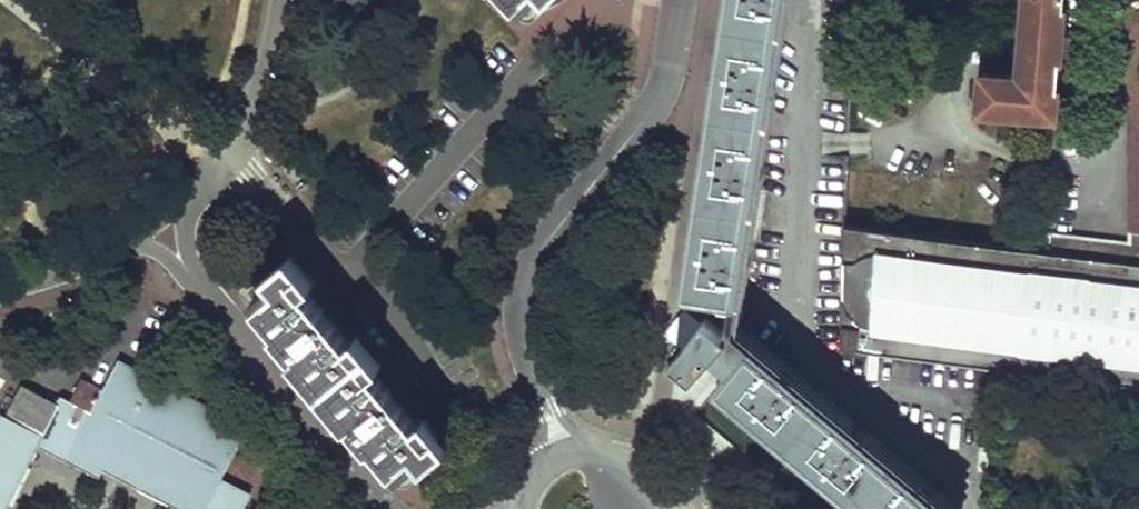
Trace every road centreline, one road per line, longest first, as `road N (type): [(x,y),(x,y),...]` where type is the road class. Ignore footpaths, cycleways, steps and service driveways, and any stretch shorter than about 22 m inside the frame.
road 1 (residential): [(563,454),(517,321),(524,275),(649,110),(677,0)]
road 2 (residential): [(161,233),(390,508)]
road 3 (residential): [(161,233),(223,155),(252,91),(274,0)]
road 4 (residential): [(0,297),(69,278),(161,233)]
road 5 (residential): [(669,508),(661,488),(630,457),(585,448),(563,454)]

